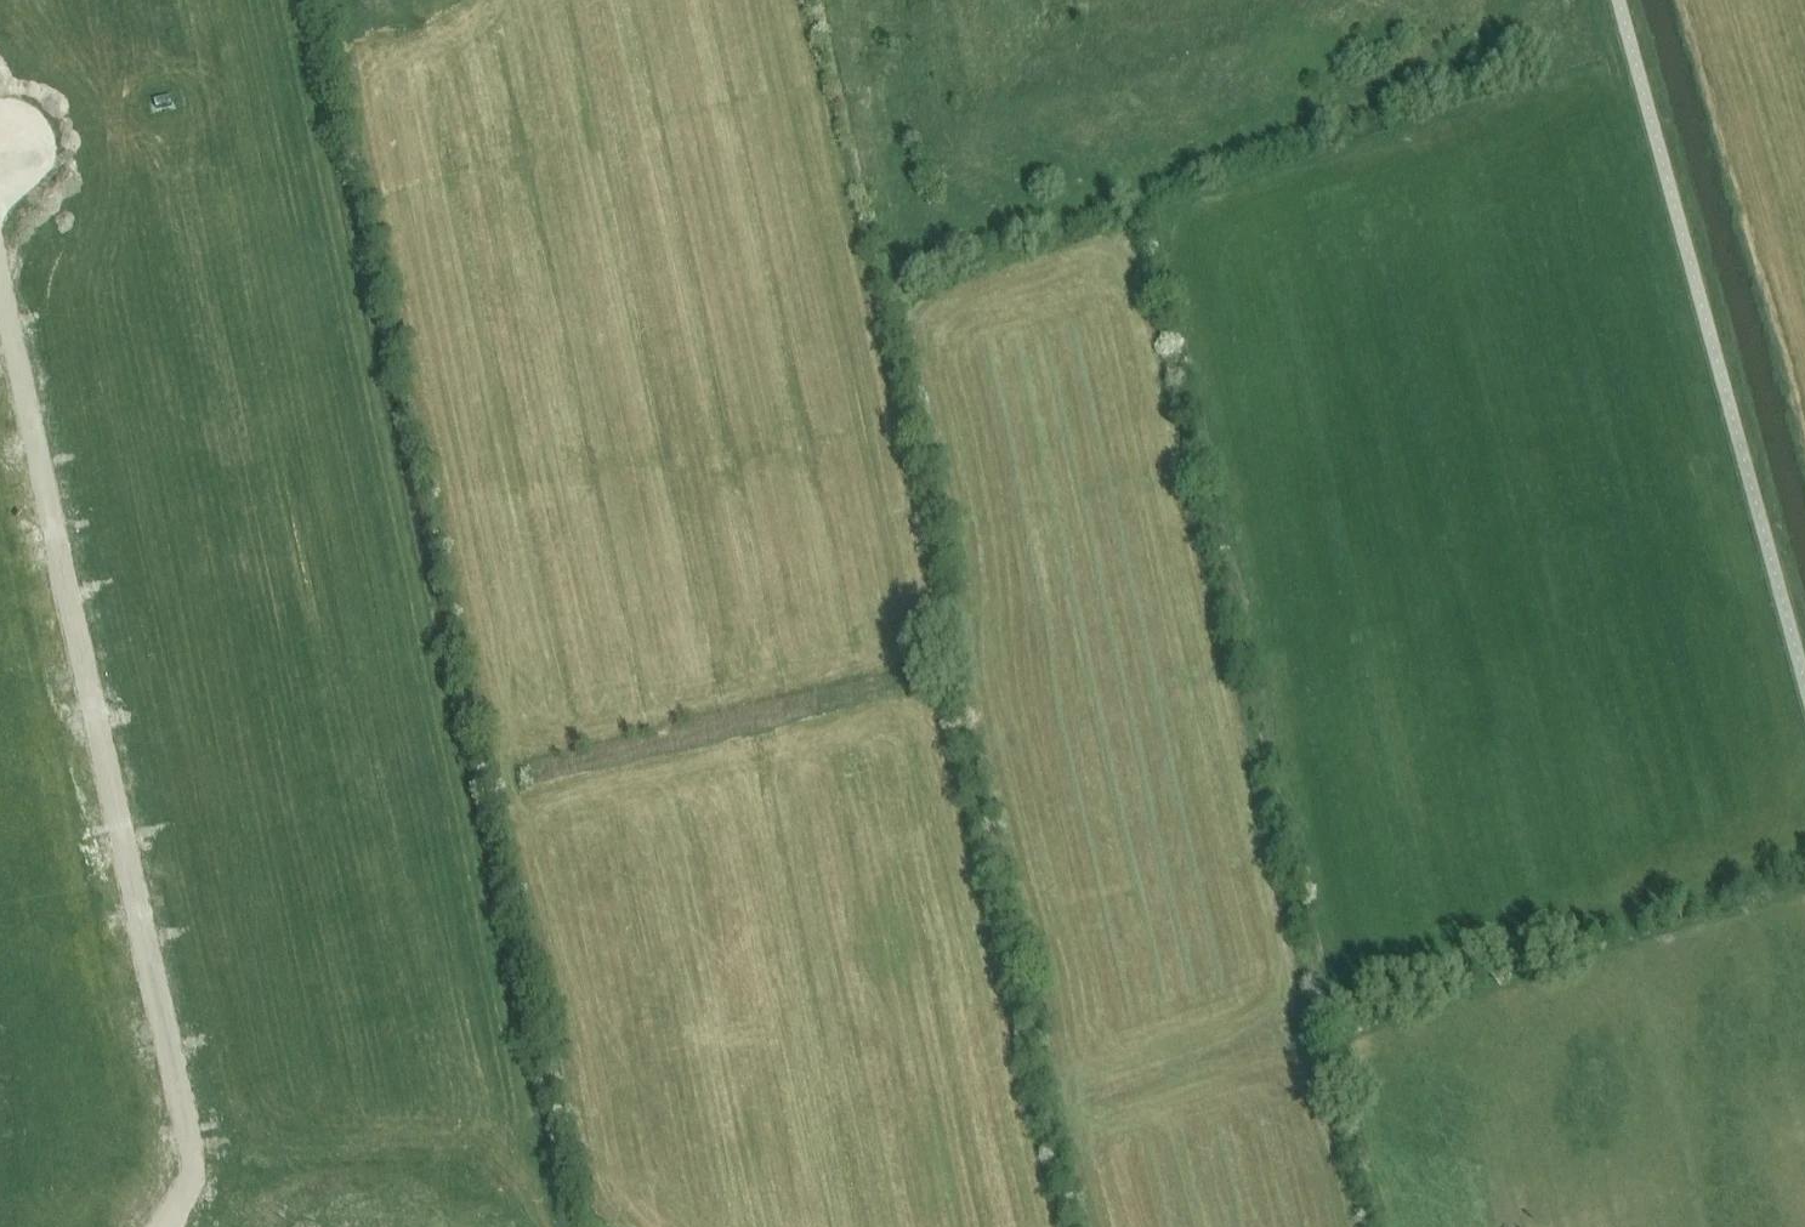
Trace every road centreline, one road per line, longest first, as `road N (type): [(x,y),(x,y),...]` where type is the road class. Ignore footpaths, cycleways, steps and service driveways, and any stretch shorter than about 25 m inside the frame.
road 1 (residential): [(164,1226),(191,1175),(194,1150),(0,285)]

